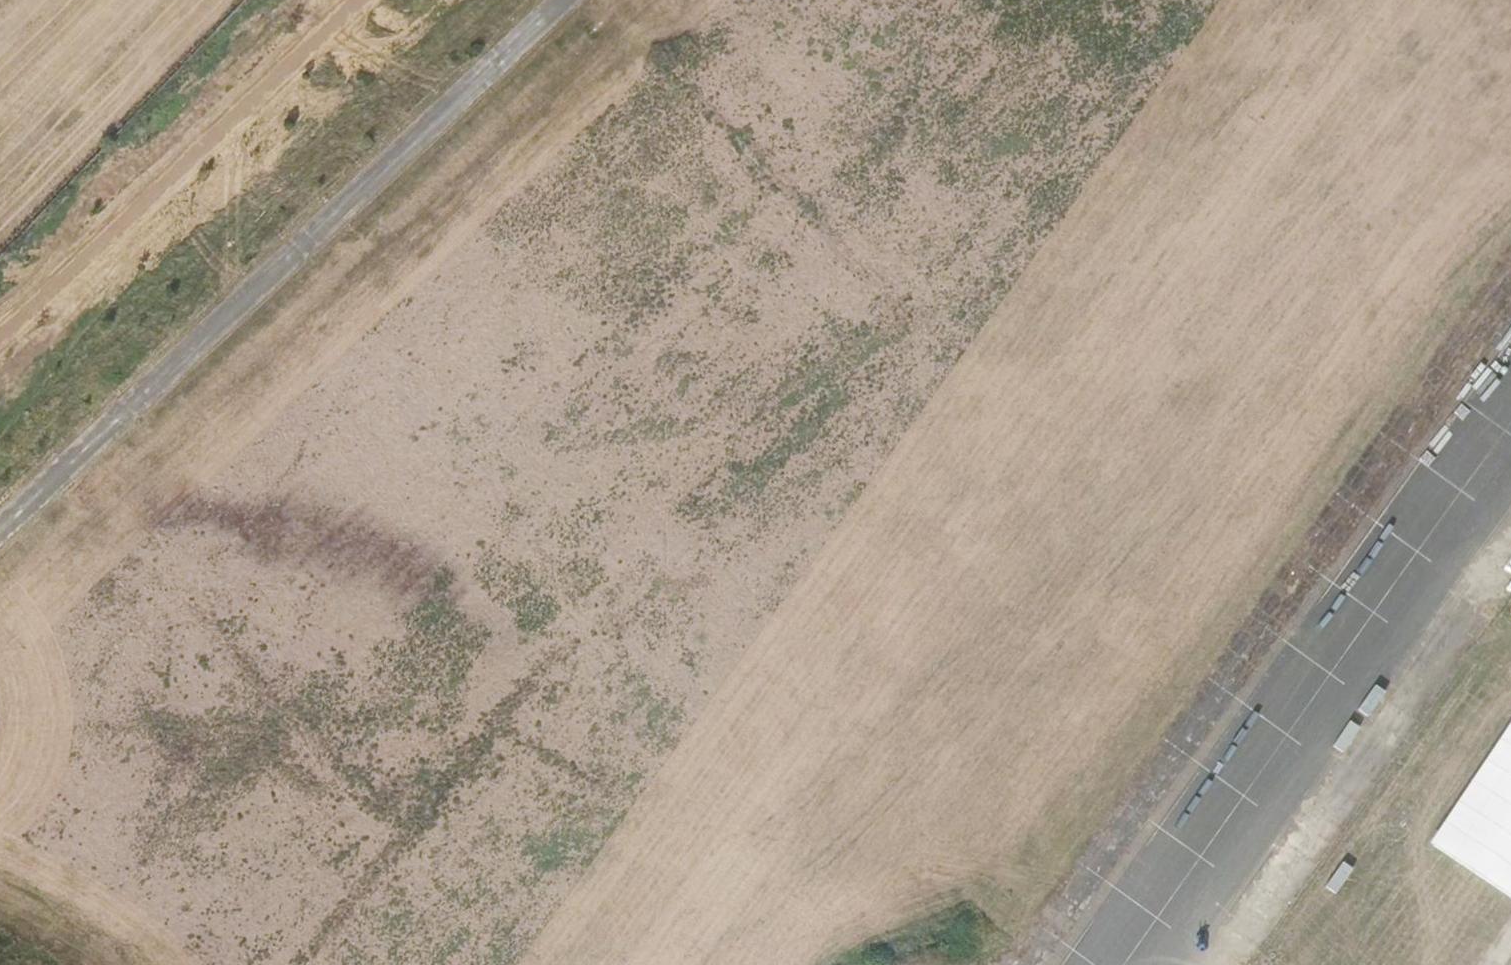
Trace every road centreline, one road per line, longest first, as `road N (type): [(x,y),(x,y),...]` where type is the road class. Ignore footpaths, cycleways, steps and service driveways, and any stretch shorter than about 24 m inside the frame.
road 1 (unclassified): [(0,337),(360,0)]

